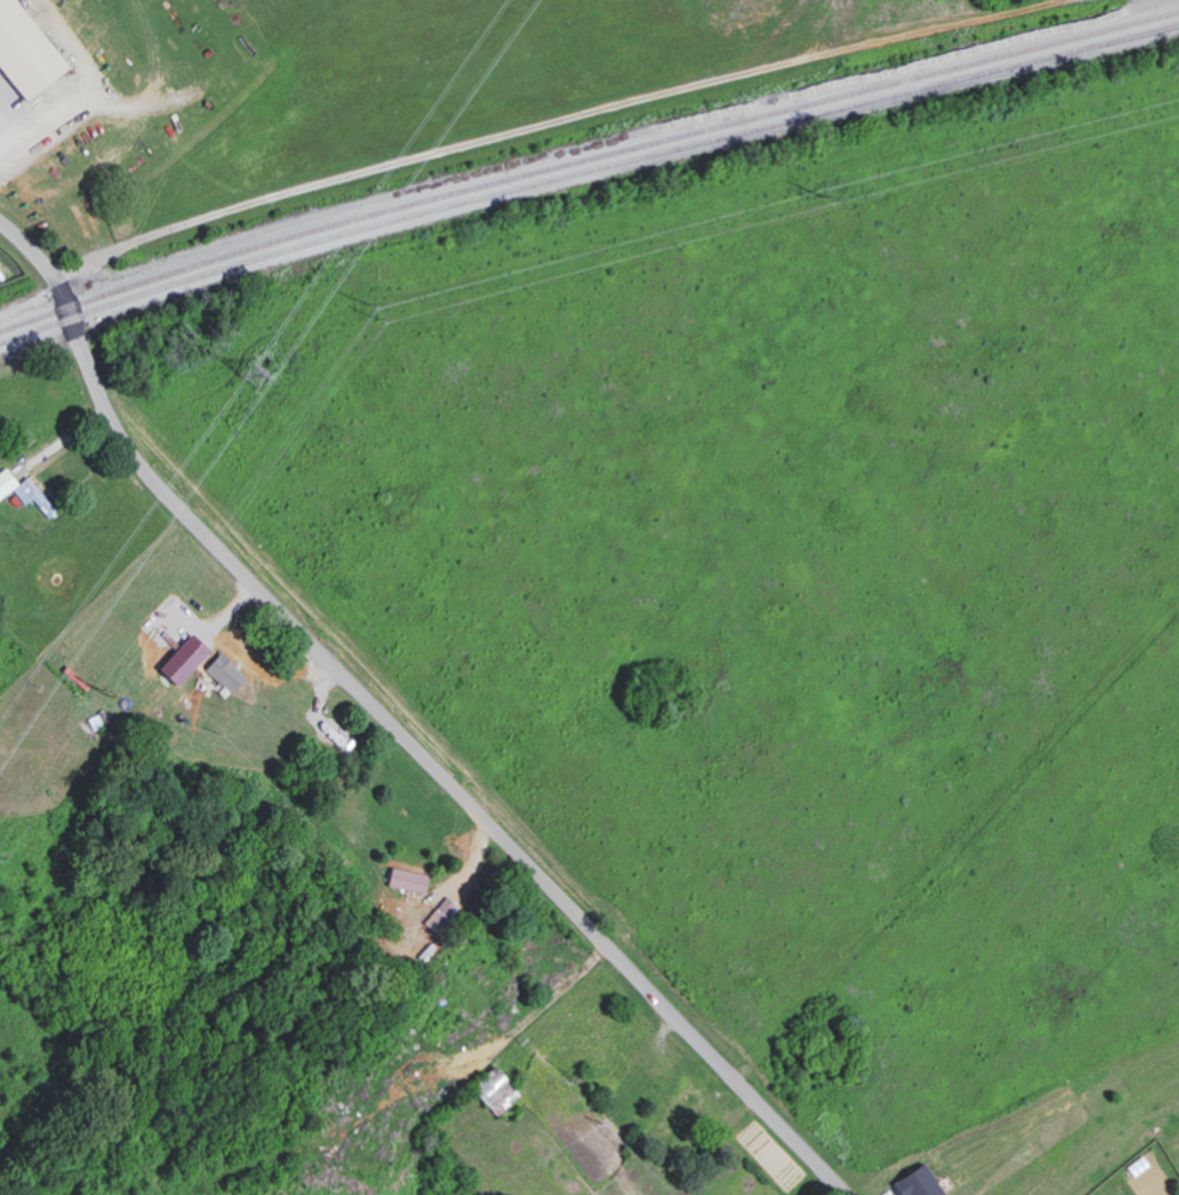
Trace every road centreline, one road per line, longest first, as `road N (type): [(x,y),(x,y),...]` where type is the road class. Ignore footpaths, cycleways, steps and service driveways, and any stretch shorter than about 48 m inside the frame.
road 1 (residential): [(846,1194),(465,791),(145,471),(108,414),(61,289),(0,219)]

